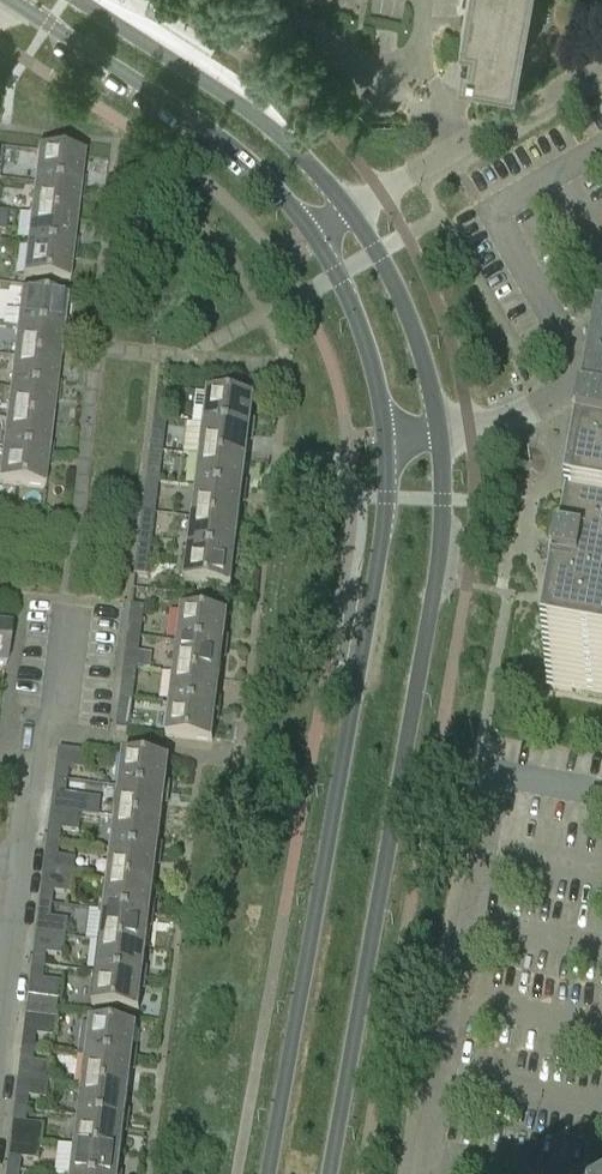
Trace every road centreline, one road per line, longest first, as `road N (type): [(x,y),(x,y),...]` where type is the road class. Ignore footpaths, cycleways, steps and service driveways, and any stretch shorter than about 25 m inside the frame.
road 1 (tertiary): [(330,1173),(436,576),(438,432)]
road 2 (tertiary): [(387,438),(378,566),(269,1173)]
road 3 (tertiary): [(7,0),(195,120),(272,186),(314,236)]
road 4 (tertiary): [(350,211),(259,118),(80,0)]
road 5 (residential): [(350,211),(601,71)]
road 6 (tertiary): [(438,432),(399,289),(350,211)]
road 7 (tertiary): [(314,236),(369,352),(387,438)]
road 8 (residential): [(0,1032),(22,861)]
road 9 (residential): [(33,771),(56,712),(67,606)]

